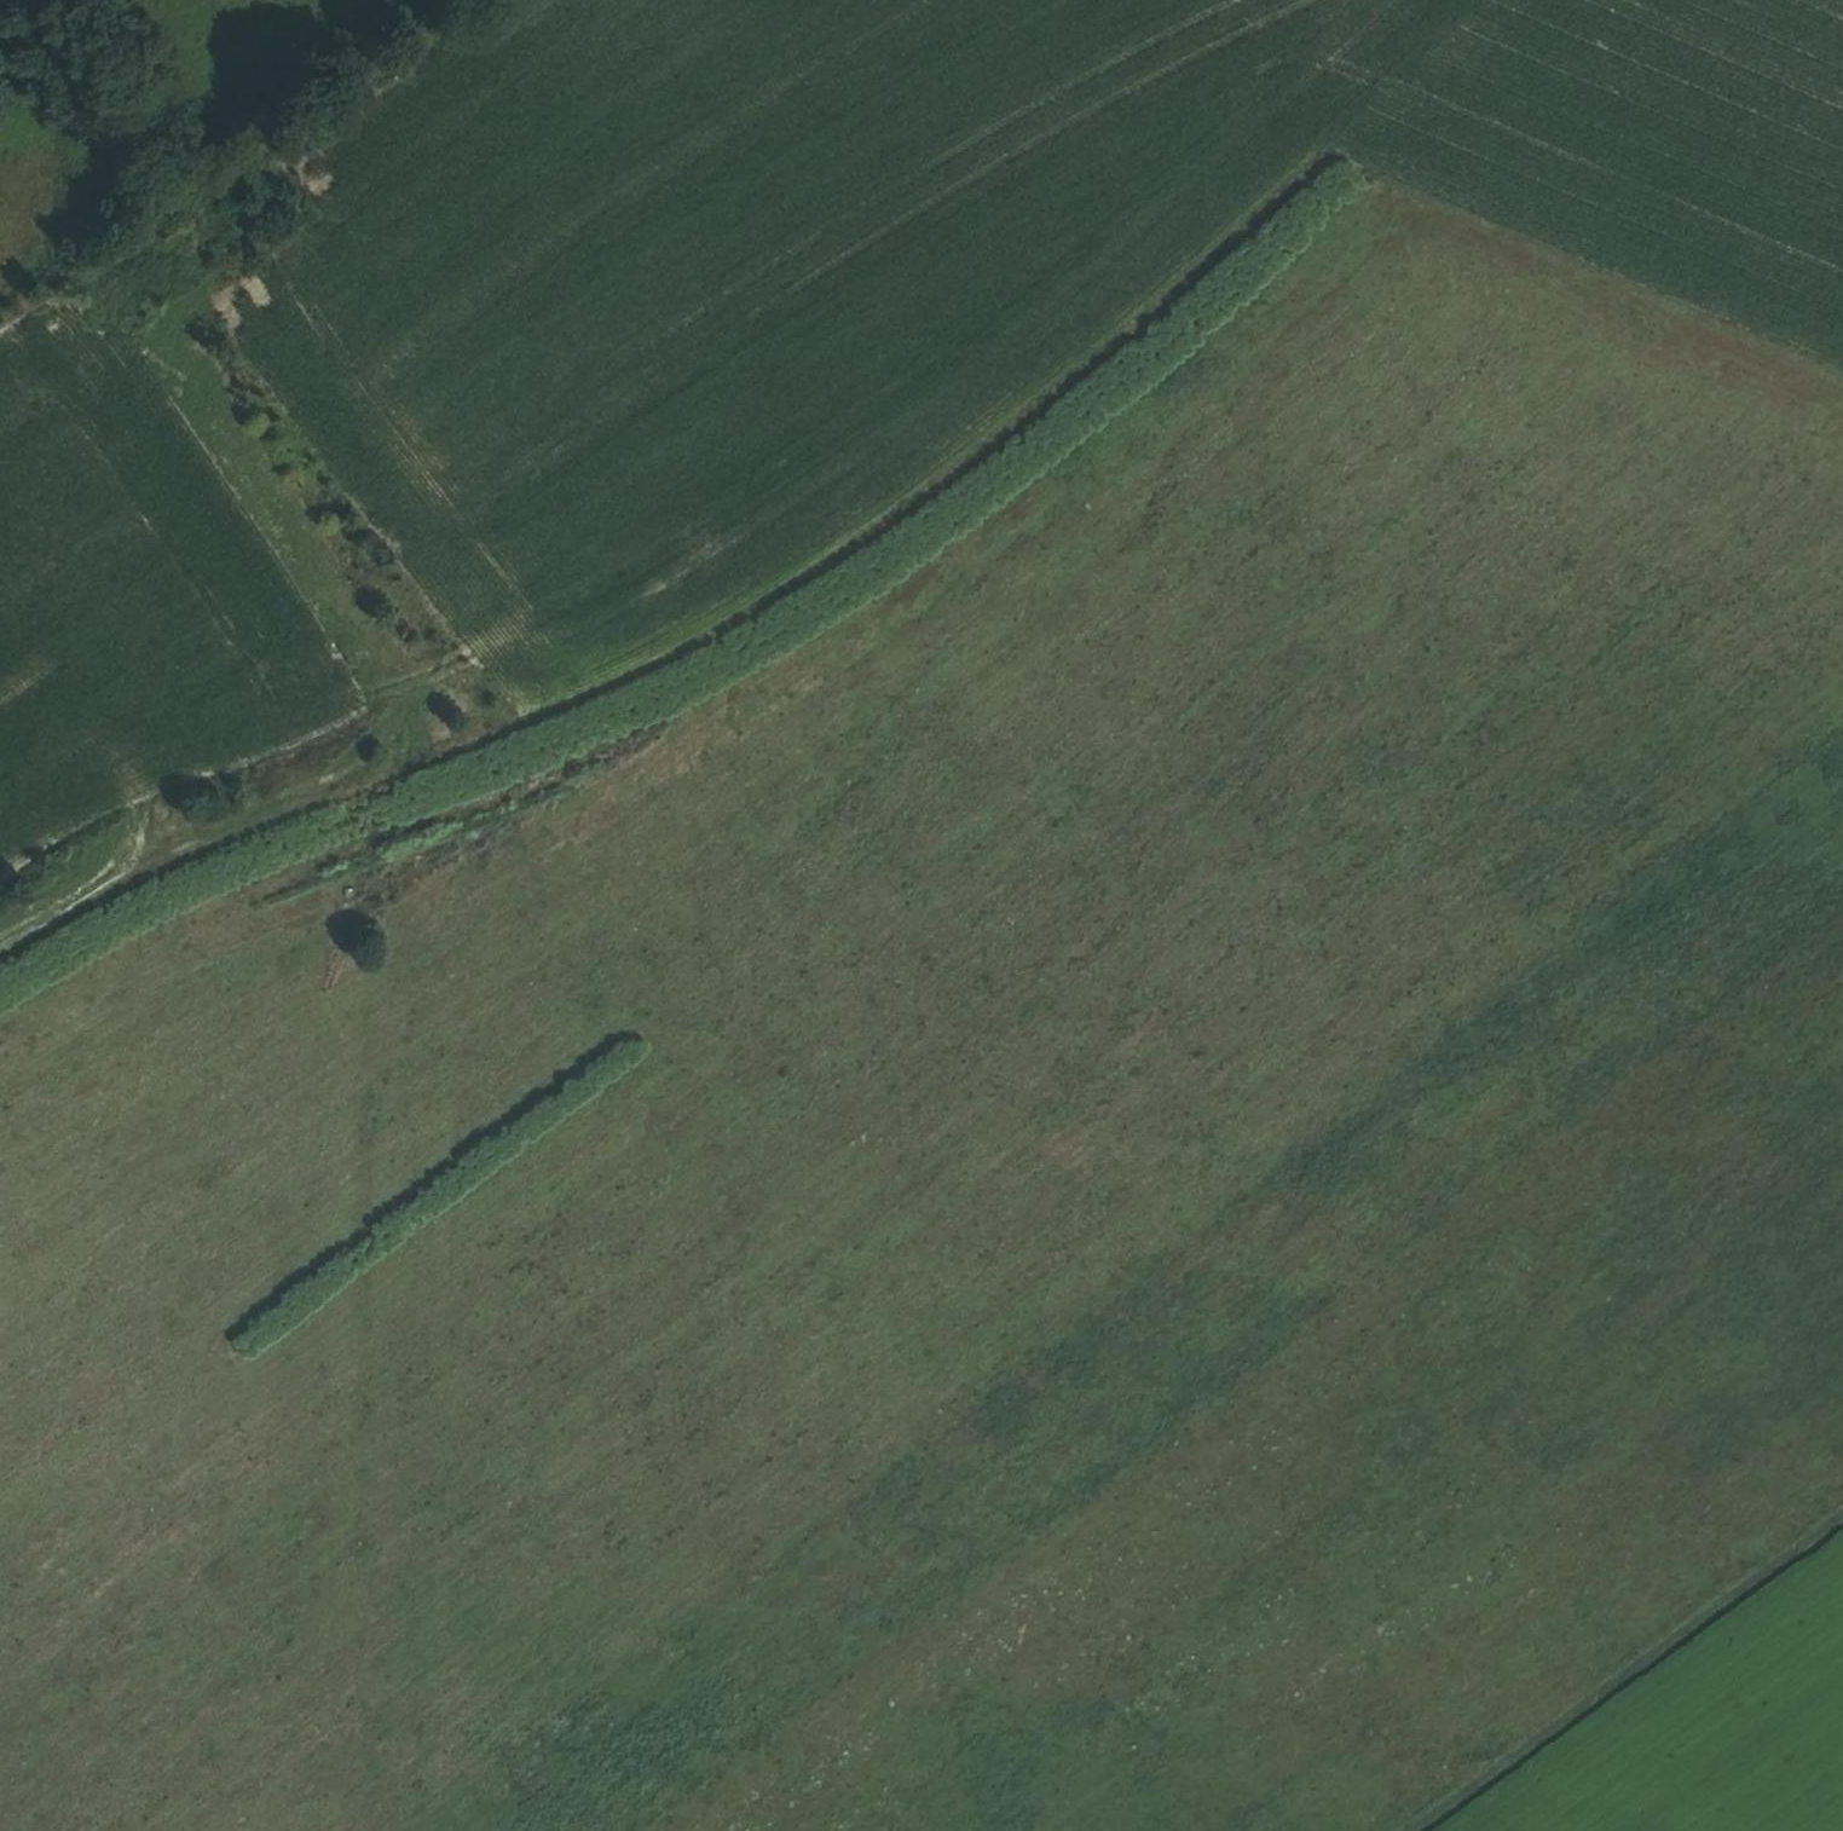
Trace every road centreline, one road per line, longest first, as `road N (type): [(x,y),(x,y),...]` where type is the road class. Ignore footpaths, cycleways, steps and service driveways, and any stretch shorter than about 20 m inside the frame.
road 1 (track): [(0,947),(129,873)]

